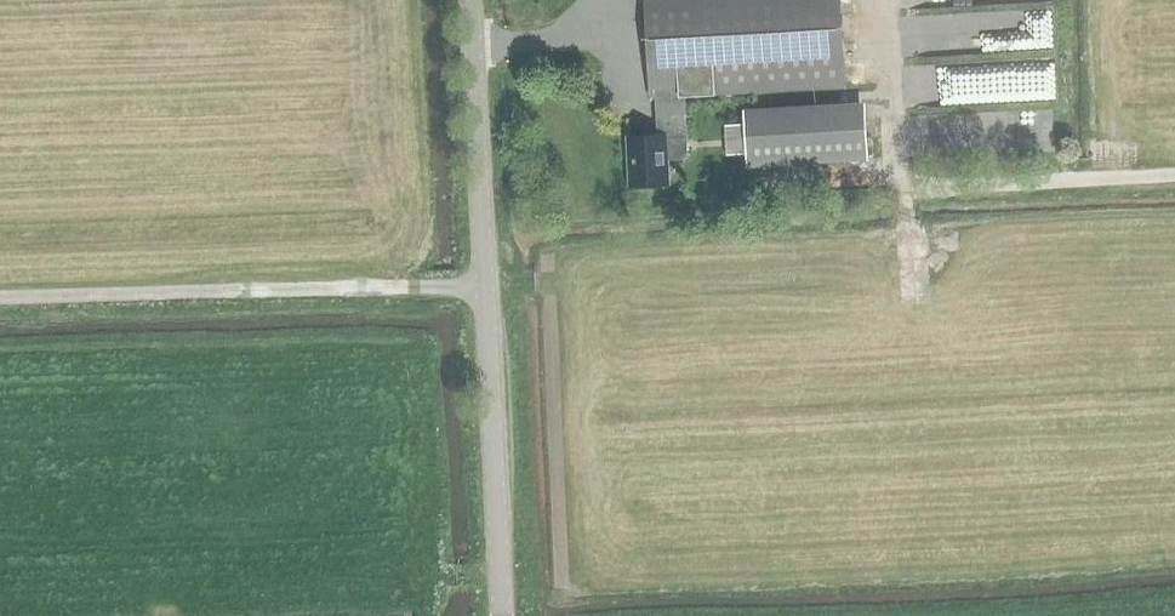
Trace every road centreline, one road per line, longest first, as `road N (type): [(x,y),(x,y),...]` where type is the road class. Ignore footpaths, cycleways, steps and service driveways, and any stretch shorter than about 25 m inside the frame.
road 1 (tertiary): [(501,615),(470,0)]
road 2 (track): [(1174,174),(1021,184),(895,176),(885,0)]

